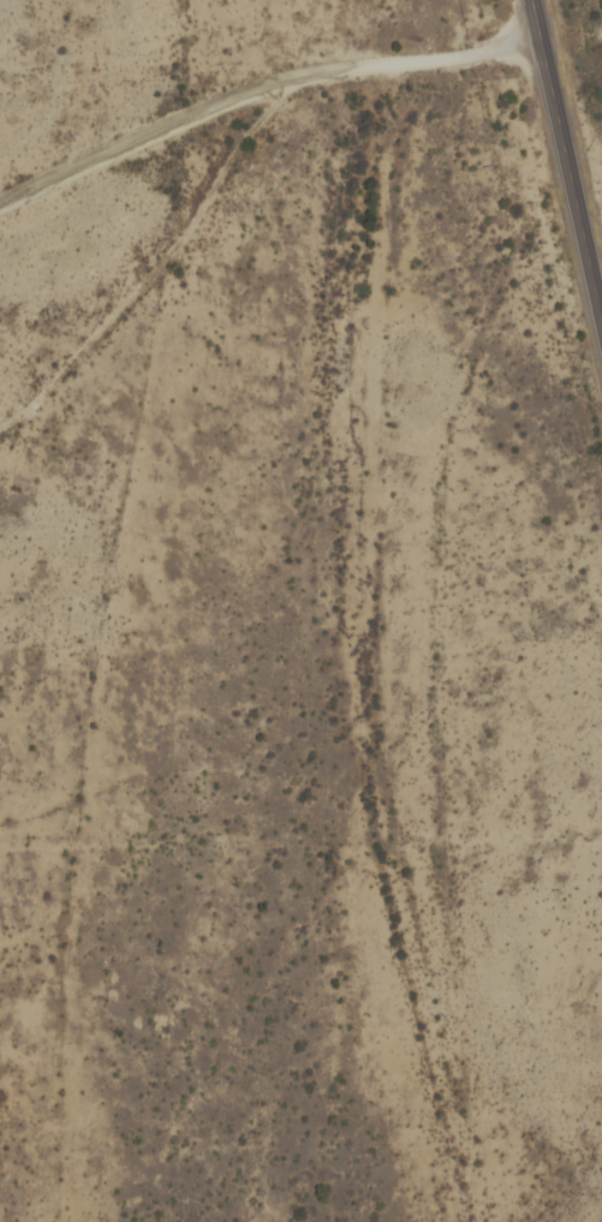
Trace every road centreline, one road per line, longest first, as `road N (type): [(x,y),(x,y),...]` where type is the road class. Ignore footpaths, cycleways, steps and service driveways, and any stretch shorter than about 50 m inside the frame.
road 1 (track): [(601,33),(499,49),(360,52),(309,72),(236,153),(167,260),(0,433)]
road 2 (secondary): [(601,318),(533,0)]

